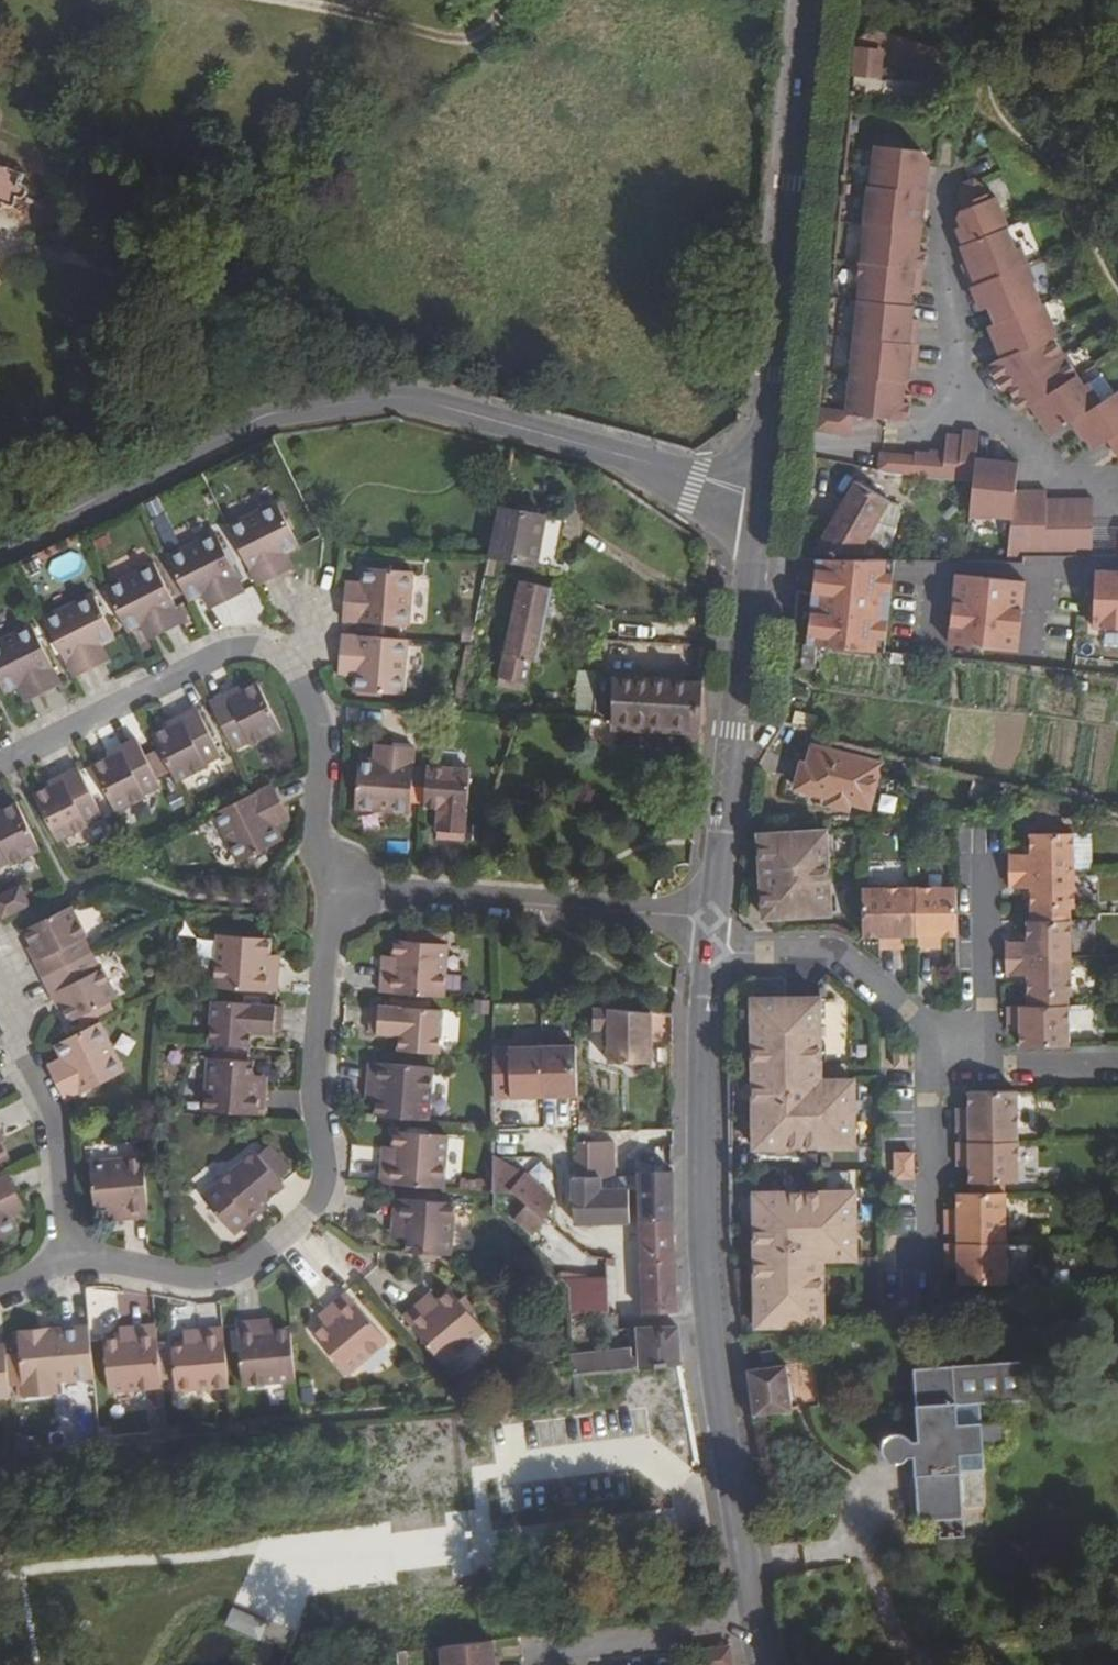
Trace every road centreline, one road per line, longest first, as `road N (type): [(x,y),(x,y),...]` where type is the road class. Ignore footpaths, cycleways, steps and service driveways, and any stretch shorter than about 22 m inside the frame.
road 1 (secondary): [(0,542),(248,424),(382,398),(762,497)]
road 2 (tertiary): [(761,1664),(706,1239),(709,954)]
road 3 (secondary): [(762,497),(812,0)]
road 4 (tertiary): [(712,919),(762,497)]
road 5 (residential): [(337,895),(712,919)]
road 6 (residential): [(337,895),(315,972),(308,1094),(318,1177),(310,1204)]
road 7 (residential): [(77,1264),(71,1167),(57,1112),(0,976)]
road 8 (track): [(1117,1634),(964,1653),(893,1601),(862,1551)]
road 9 (residential): [(0,764),(219,652),(250,652)]
road 10 (track): [(503,0),(476,45),(257,0)]
road 11 (residential): [(884,1257),(926,1256),(923,1032)]
road 12 (residential): [(77,1264),(208,1280),(250,1260),(310,1204)]
road 13 (residential): [(709,954),(833,962),(923,1032)]
road 14 (residential): [(981,844),(986,1072)]
road 15 (track): [(745,1571),(862,1551),(874,1503),(895,1492)]
road 16 (residential): [(337,895),(311,835),(317,744),(307,713)]
road 17 (residential): [(986,1072),(1117,1070)]

